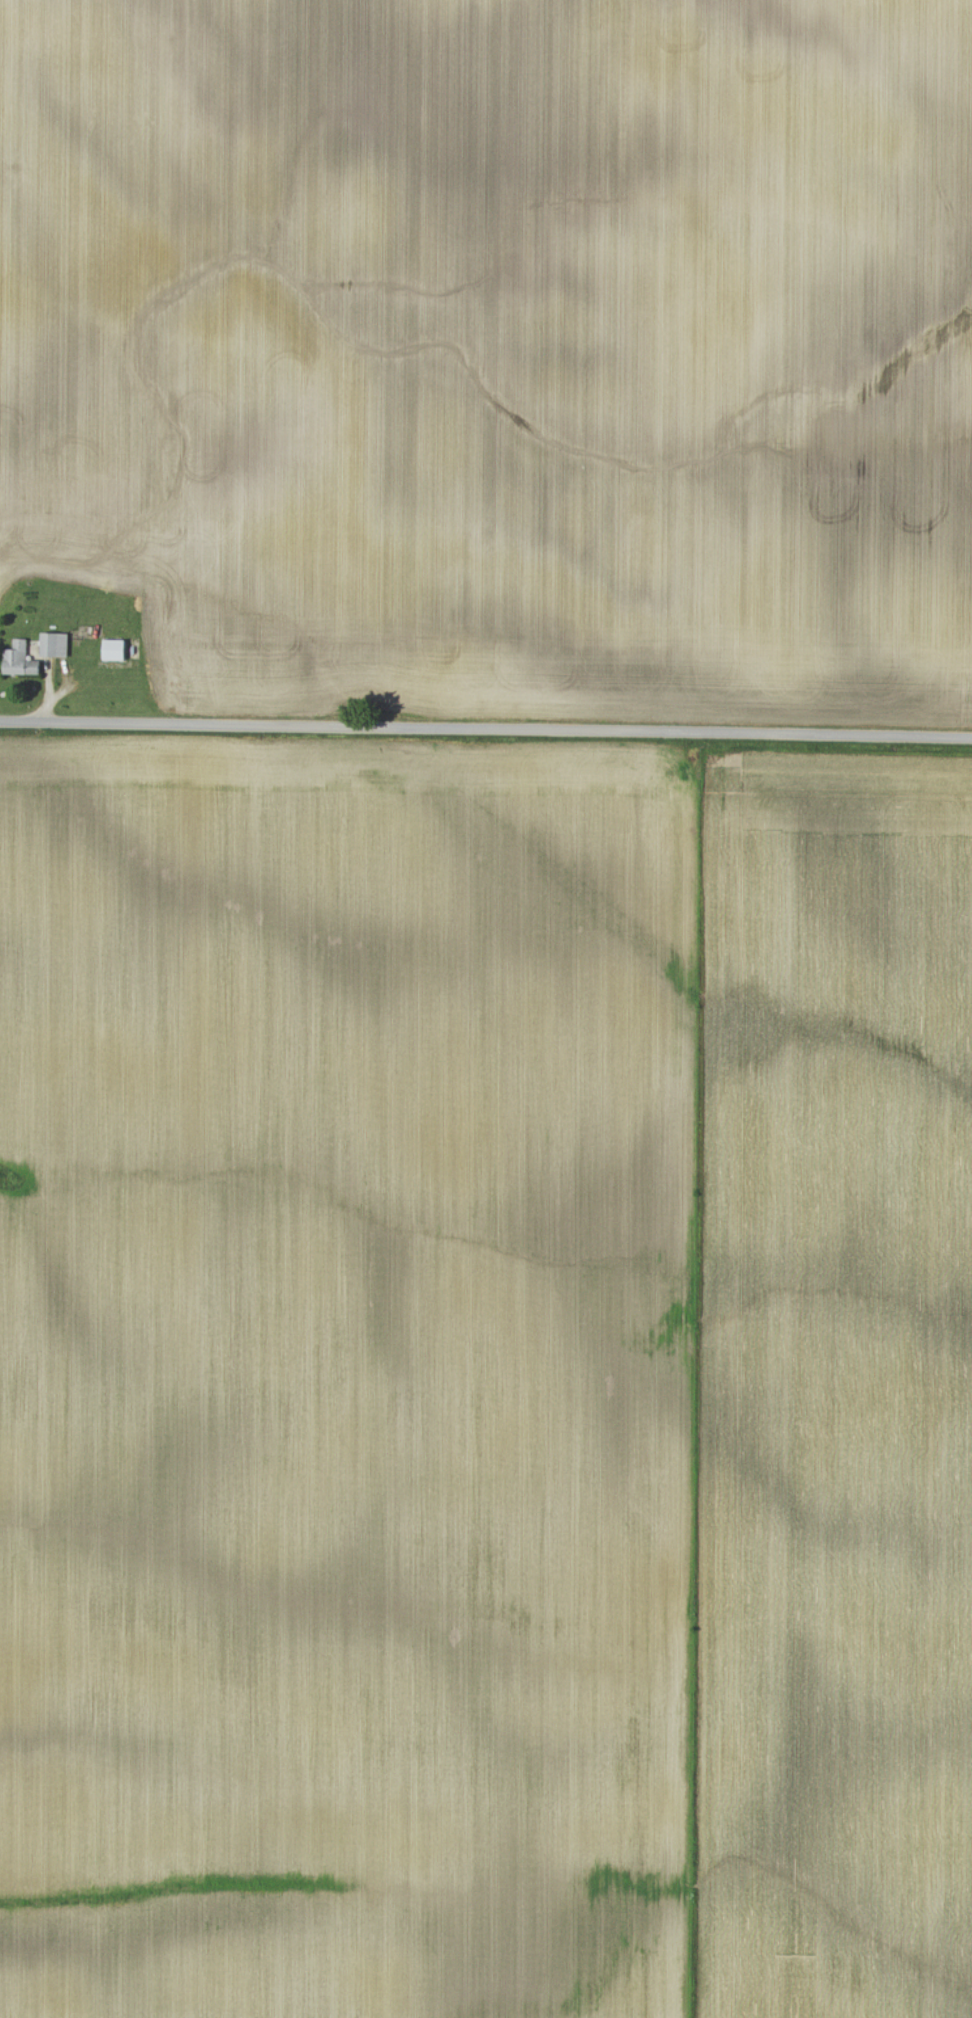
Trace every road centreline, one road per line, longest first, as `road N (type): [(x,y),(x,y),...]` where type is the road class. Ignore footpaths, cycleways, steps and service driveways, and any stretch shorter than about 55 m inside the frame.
road 1 (residential): [(971,737),(0,722)]

